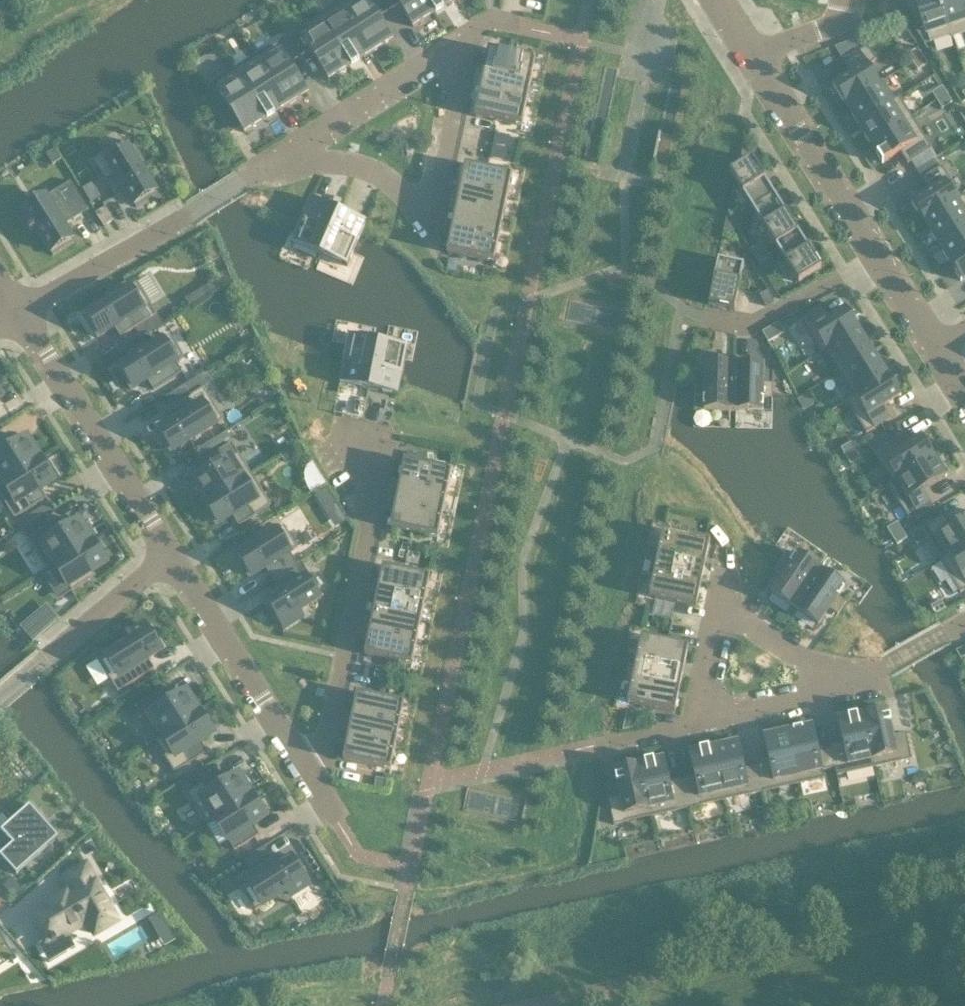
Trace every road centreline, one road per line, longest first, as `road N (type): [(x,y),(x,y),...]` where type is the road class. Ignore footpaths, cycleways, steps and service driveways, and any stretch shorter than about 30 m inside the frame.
road 1 (residential): [(306,769),(325,747),(384,445),(343,437)]
road 2 (residential): [(468,43),(424,216),(402,184),(374,171),(285,156)]
road 3 (residential): [(21,316),(172,553)]
road 4 (residential): [(172,553),(306,769)]
road 5 (residential): [(751,61),(874,254)]
road 6 (residential): [(172,553),(0,699)]
road 7 (residential): [(285,156),(468,43)]
road 8 (residential): [(21,316),(191,214)]
road 9 (residential): [(874,254),(758,321),(707,317)]
road 10 (residential): [(964,623),(837,688)]
road 11 (residential): [(723,608),(837,688)]
road 12 (residential): [(837,688),(702,722)]

